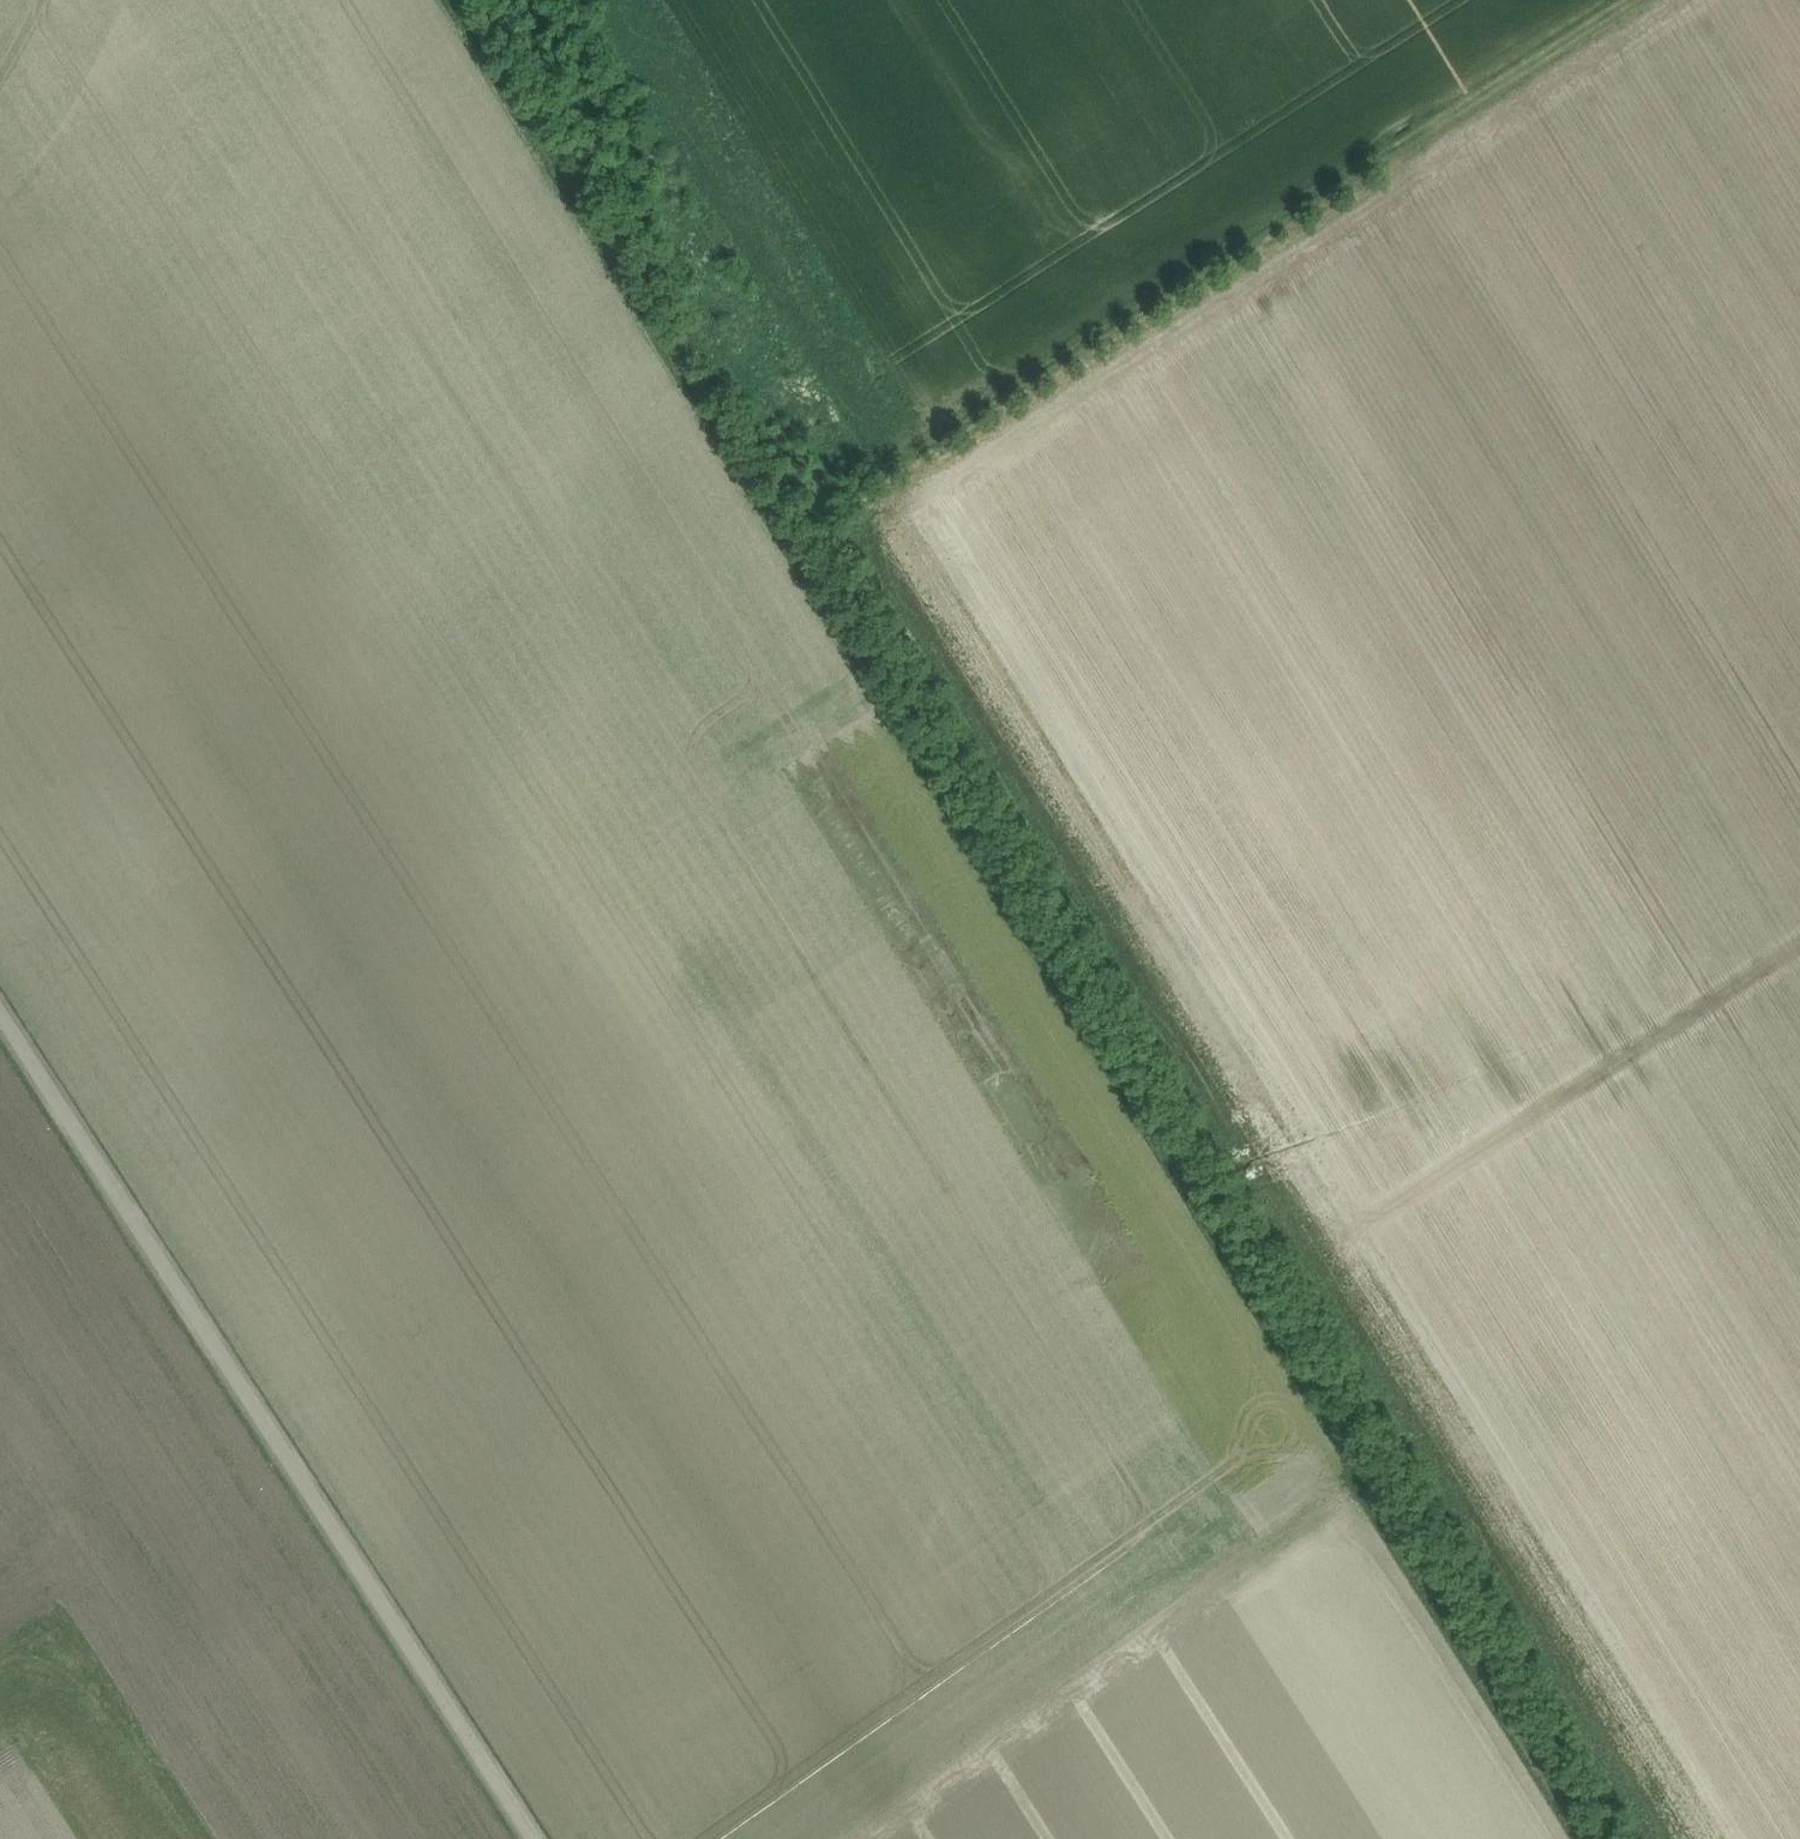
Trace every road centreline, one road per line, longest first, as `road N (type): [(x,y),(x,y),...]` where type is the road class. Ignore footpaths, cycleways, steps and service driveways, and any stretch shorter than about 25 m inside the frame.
road 1 (unclassified): [(536,1838),(0,1011)]
road 2 (track): [(920,452),(1623,0)]

